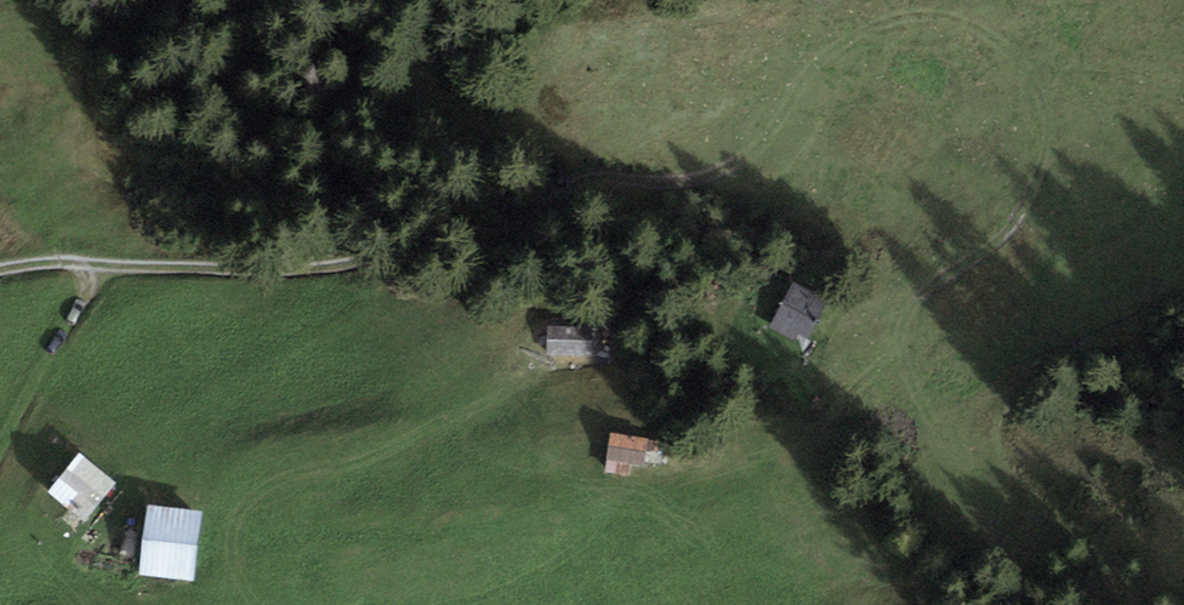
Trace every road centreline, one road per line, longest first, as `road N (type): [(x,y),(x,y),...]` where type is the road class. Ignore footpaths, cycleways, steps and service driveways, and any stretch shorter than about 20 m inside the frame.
road 1 (track): [(0,268),(71,263),(287,272),(511,231),(568,184),(603,176),(670,182),(747,157),(814,62),(878,24),(913,16),(956,20),(993,38),(1045,92),(1050,116),(1043,170),(1010,228),(913,299)]
road 2 (track): [(956,20),(1156,29),(1183,21)]
road 3 (track): [(100,264),(0,449)]

